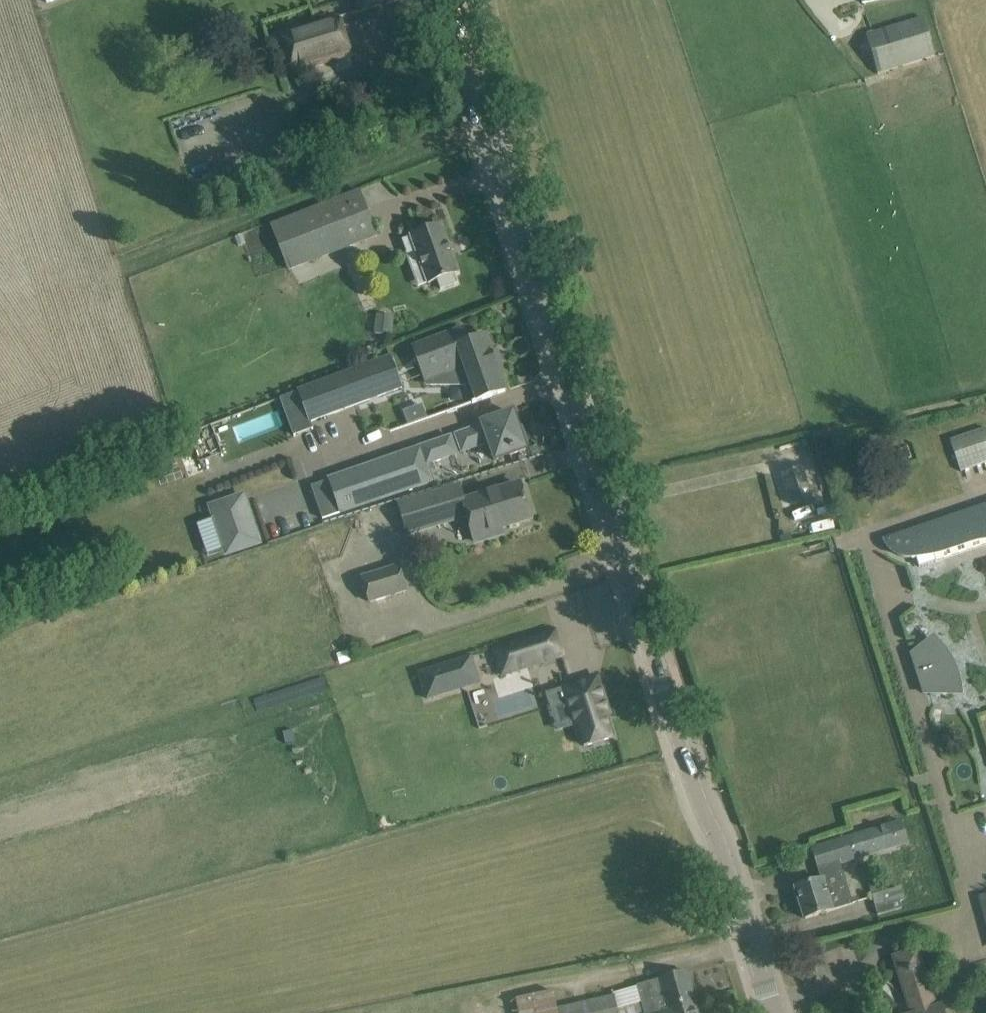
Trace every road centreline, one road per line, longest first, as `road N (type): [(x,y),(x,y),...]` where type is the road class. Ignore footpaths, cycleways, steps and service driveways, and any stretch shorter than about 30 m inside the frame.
road 1 (tertiary): [(772,1012),(448,0)]
road 2 (track): [(486,120),(123,265)]

